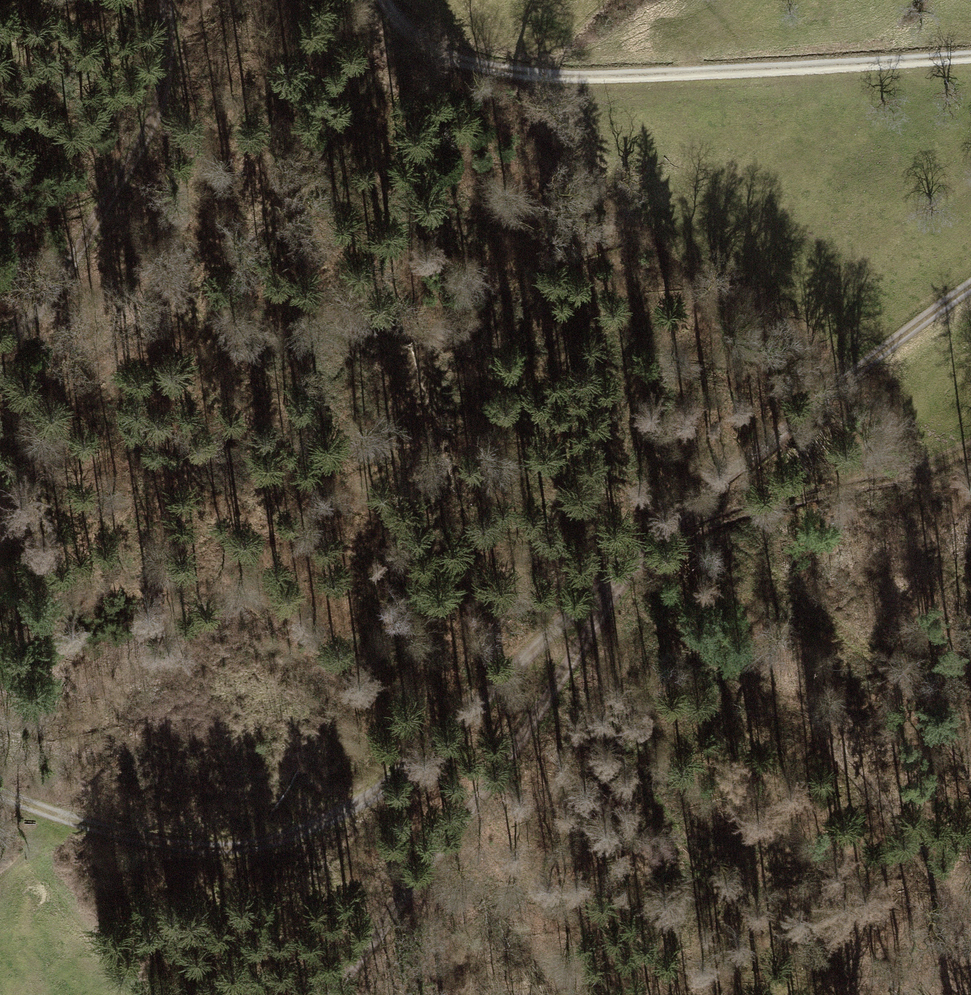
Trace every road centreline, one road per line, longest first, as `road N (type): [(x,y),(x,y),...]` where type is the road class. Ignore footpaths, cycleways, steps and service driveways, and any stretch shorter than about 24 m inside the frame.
road 1 (track): [(653,544),(368,797),(322,822),(261,845),(195,850),(105,833),(0,794)]
road 2 (track): [(970,53),(556,77),(441,56),(398,24),(385,0)]
road 3 (track): [(330,994),(653,544)]
road 4 (track): [(970,286),(722,479),(653,544)]
road 5 (track): [(170,0),(168,95),(51,297),(0,343)]

